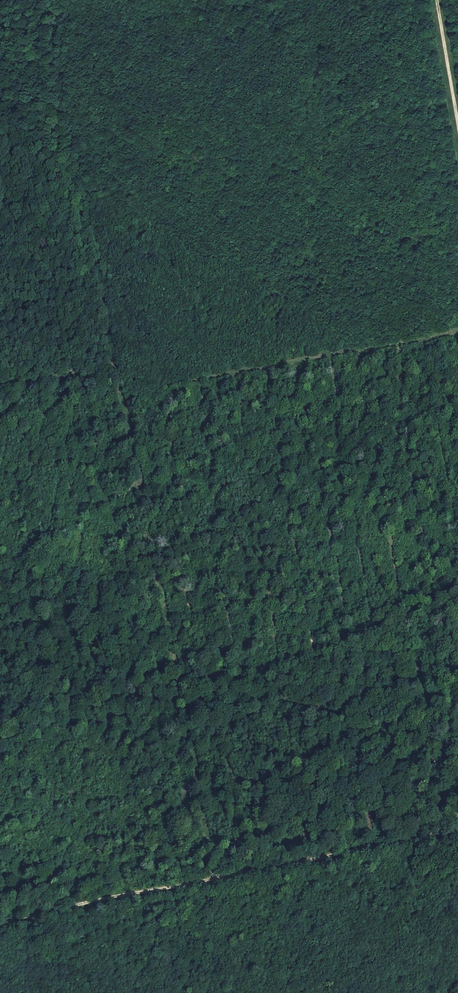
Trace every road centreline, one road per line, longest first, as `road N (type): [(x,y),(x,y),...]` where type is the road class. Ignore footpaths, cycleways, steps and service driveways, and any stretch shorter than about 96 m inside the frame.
road 1 (track): [(457,836),(0,929)]

